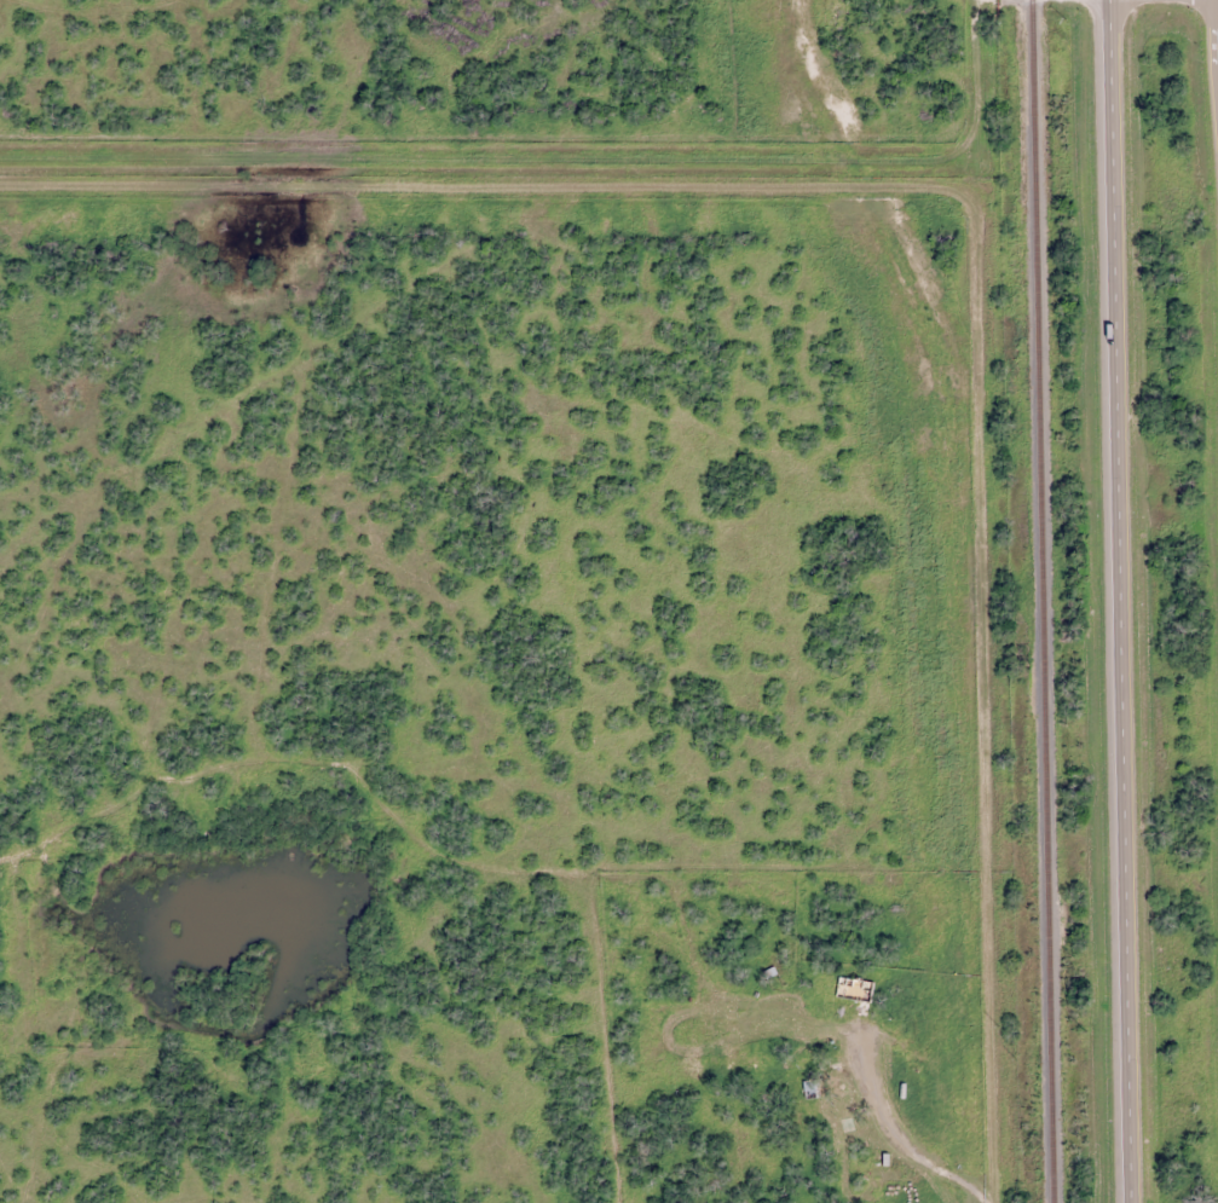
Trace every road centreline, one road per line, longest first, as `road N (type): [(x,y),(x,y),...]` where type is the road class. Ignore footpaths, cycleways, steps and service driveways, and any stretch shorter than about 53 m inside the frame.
road 1 (trunk): [(1110,0),(1135,1202)]

